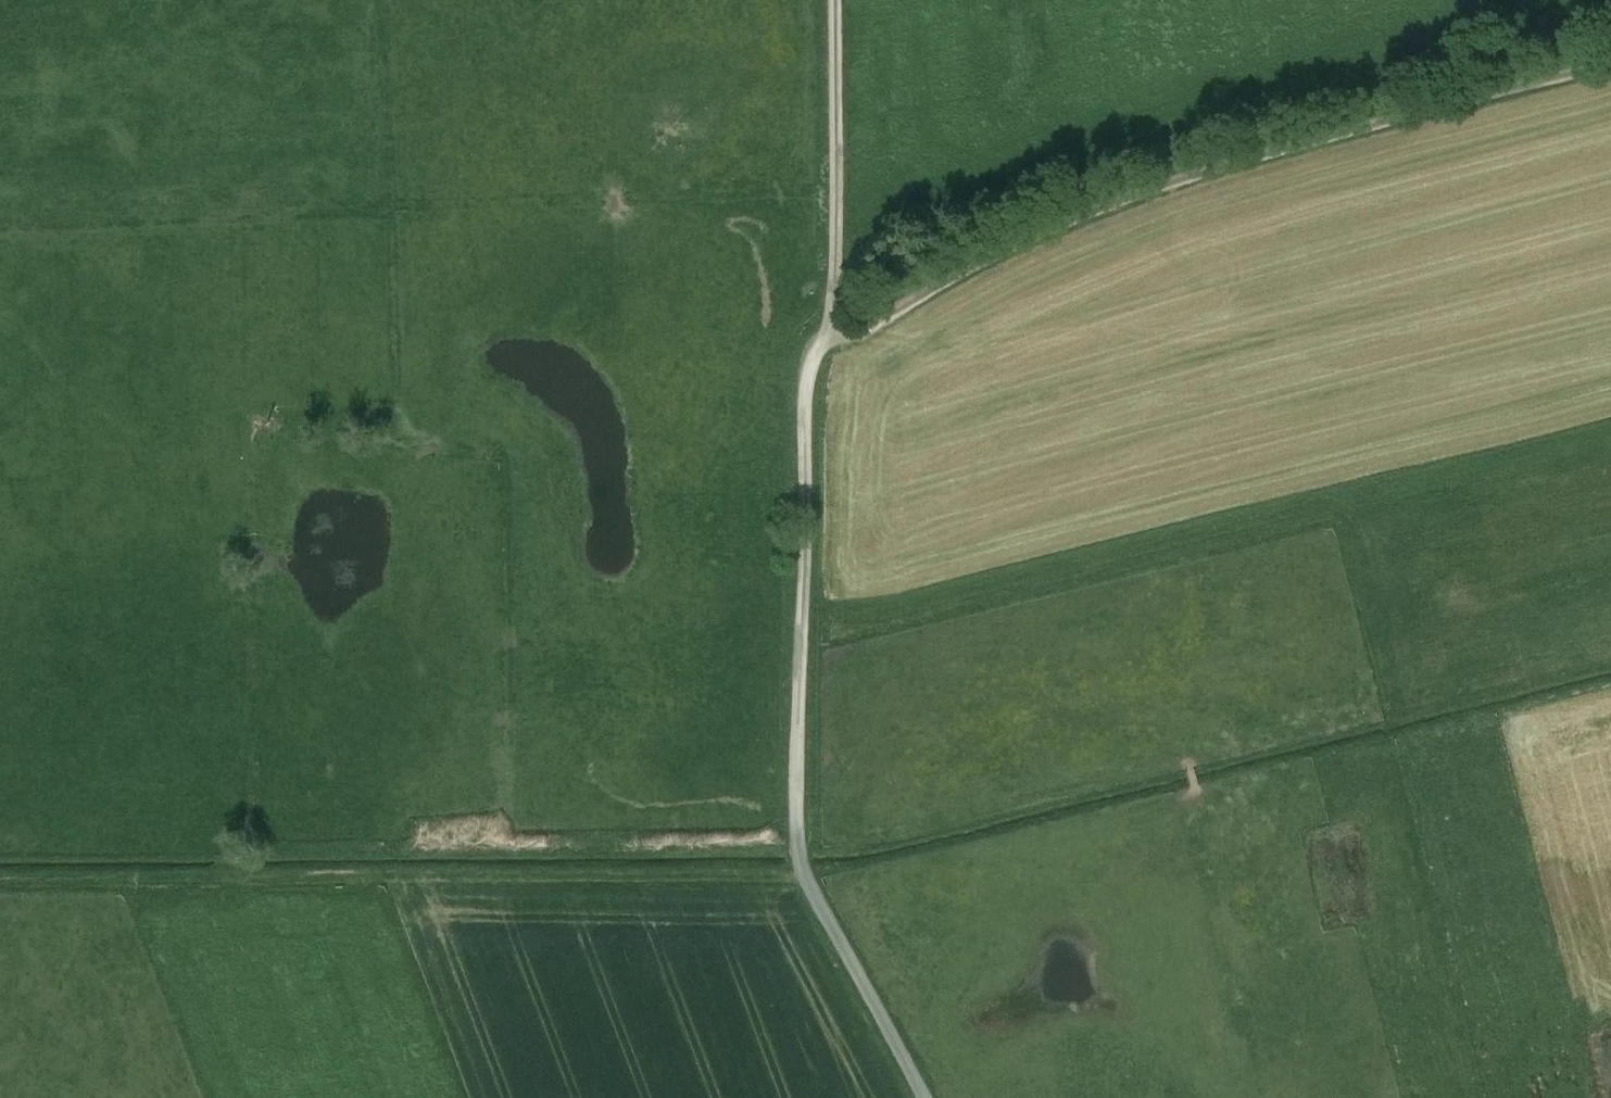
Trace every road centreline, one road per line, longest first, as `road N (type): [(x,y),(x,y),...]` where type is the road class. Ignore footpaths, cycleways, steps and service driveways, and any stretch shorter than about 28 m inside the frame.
road 1 (track): [(925,1097),(808,883),(798,840),(808,367),(841,304),(833,0)]
road 2 (track): [(825,340),(1100,210),(1345,132),(1610,63)]

